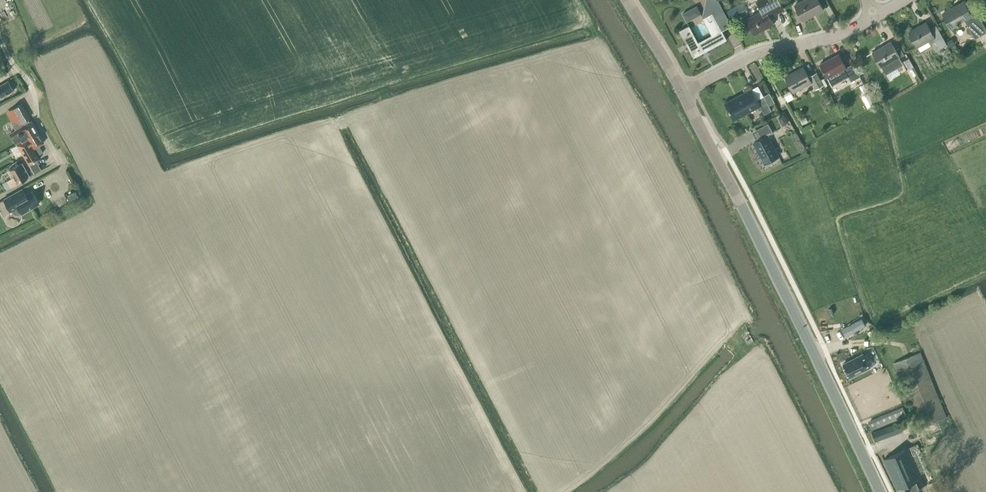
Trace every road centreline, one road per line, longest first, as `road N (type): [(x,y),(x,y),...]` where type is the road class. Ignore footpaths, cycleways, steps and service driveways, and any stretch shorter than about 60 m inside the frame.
road 1 (primary): [(881,491),(684,92)]
road 2 (residential): [(684,92),(762,53),(856,27),(872,13)]
road 3 (residential): [(0,39),(34,90),(61,164)]

